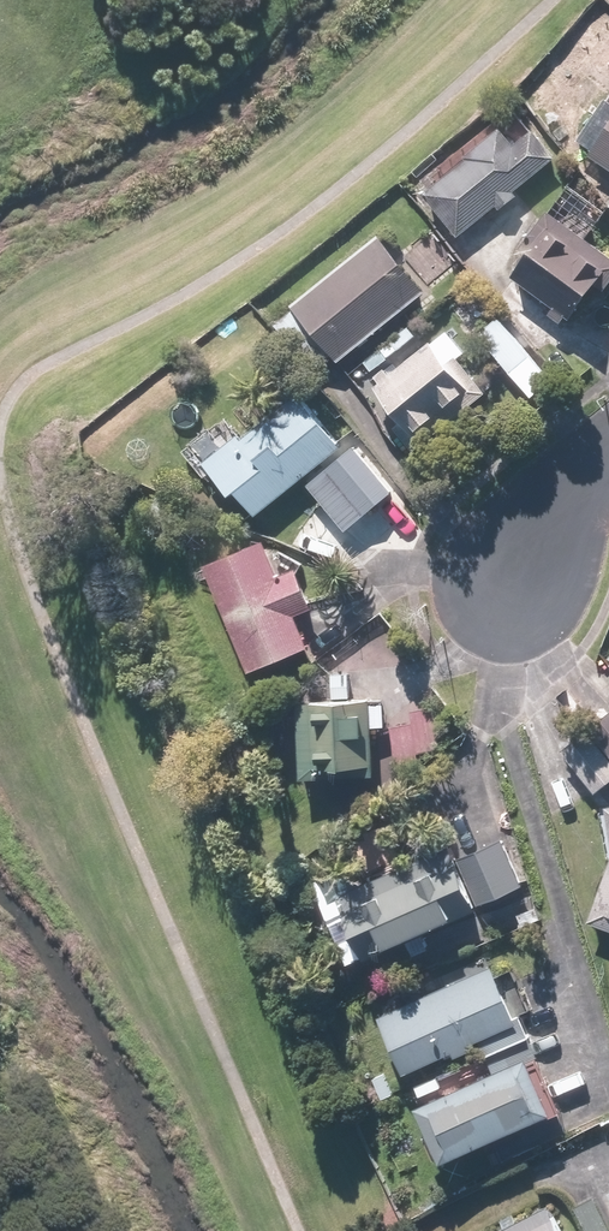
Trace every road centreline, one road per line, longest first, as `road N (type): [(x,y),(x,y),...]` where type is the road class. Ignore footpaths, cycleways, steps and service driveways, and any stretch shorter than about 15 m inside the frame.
road 1 (residential): [(608,446),(506,590)]

